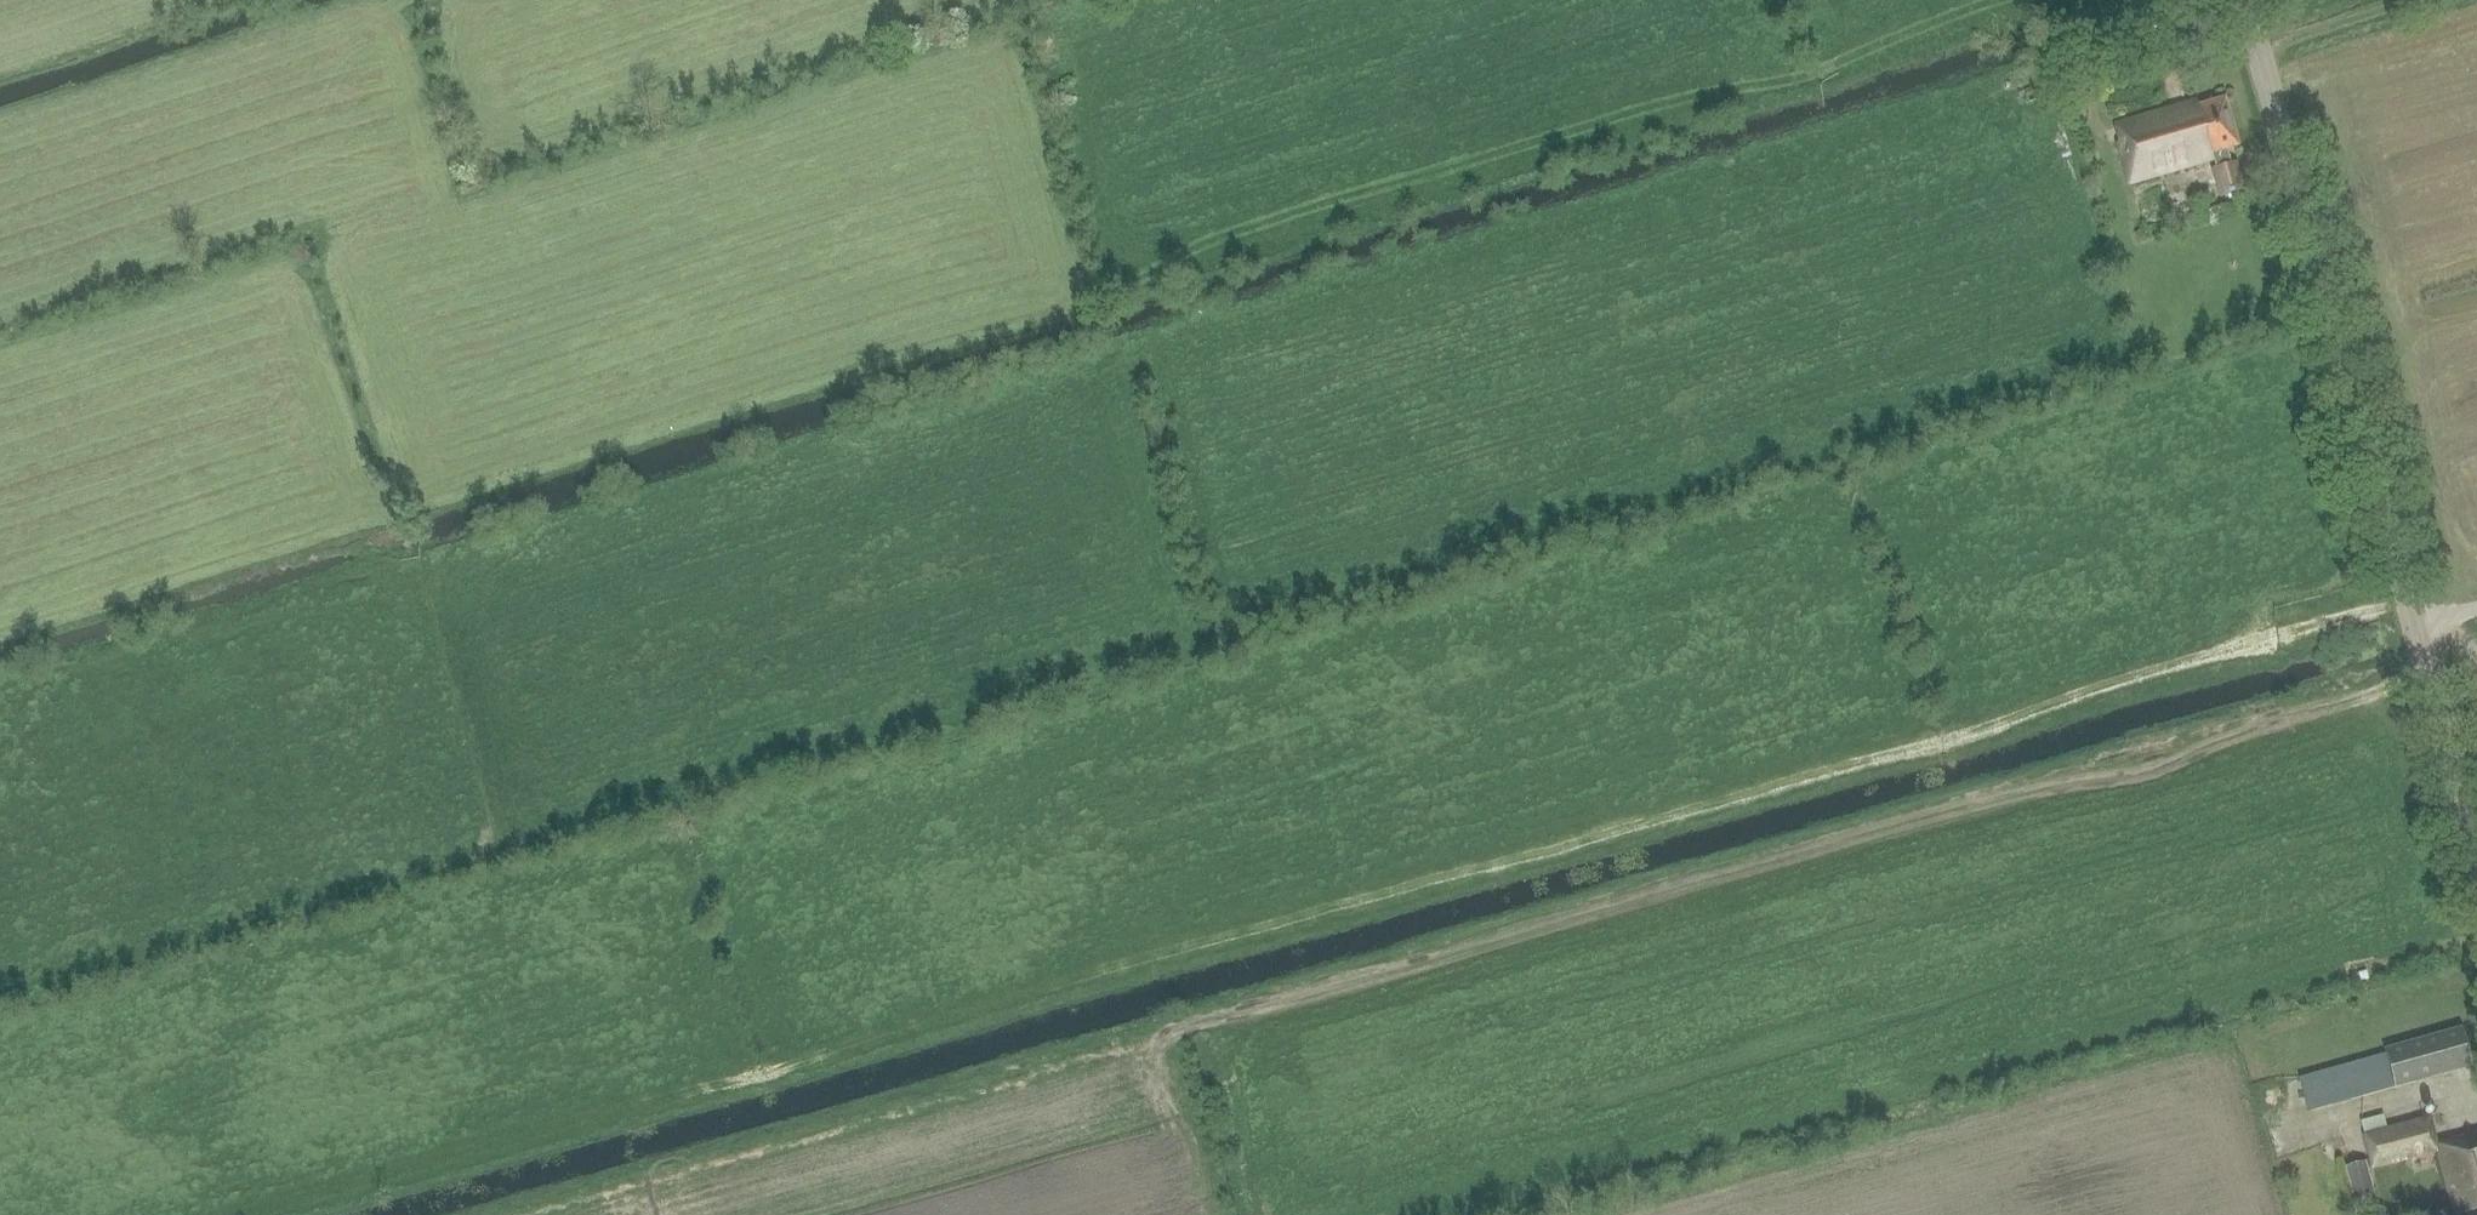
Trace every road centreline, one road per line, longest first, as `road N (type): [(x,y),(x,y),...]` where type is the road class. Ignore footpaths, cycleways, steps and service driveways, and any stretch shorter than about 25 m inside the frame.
road 1 (tertiary): [(2409,630),(2243,0)]
road 2 (tertiary): [(2476,871),(2409,630)]
road 3 (track): [(2259,50),(2413,0)]

